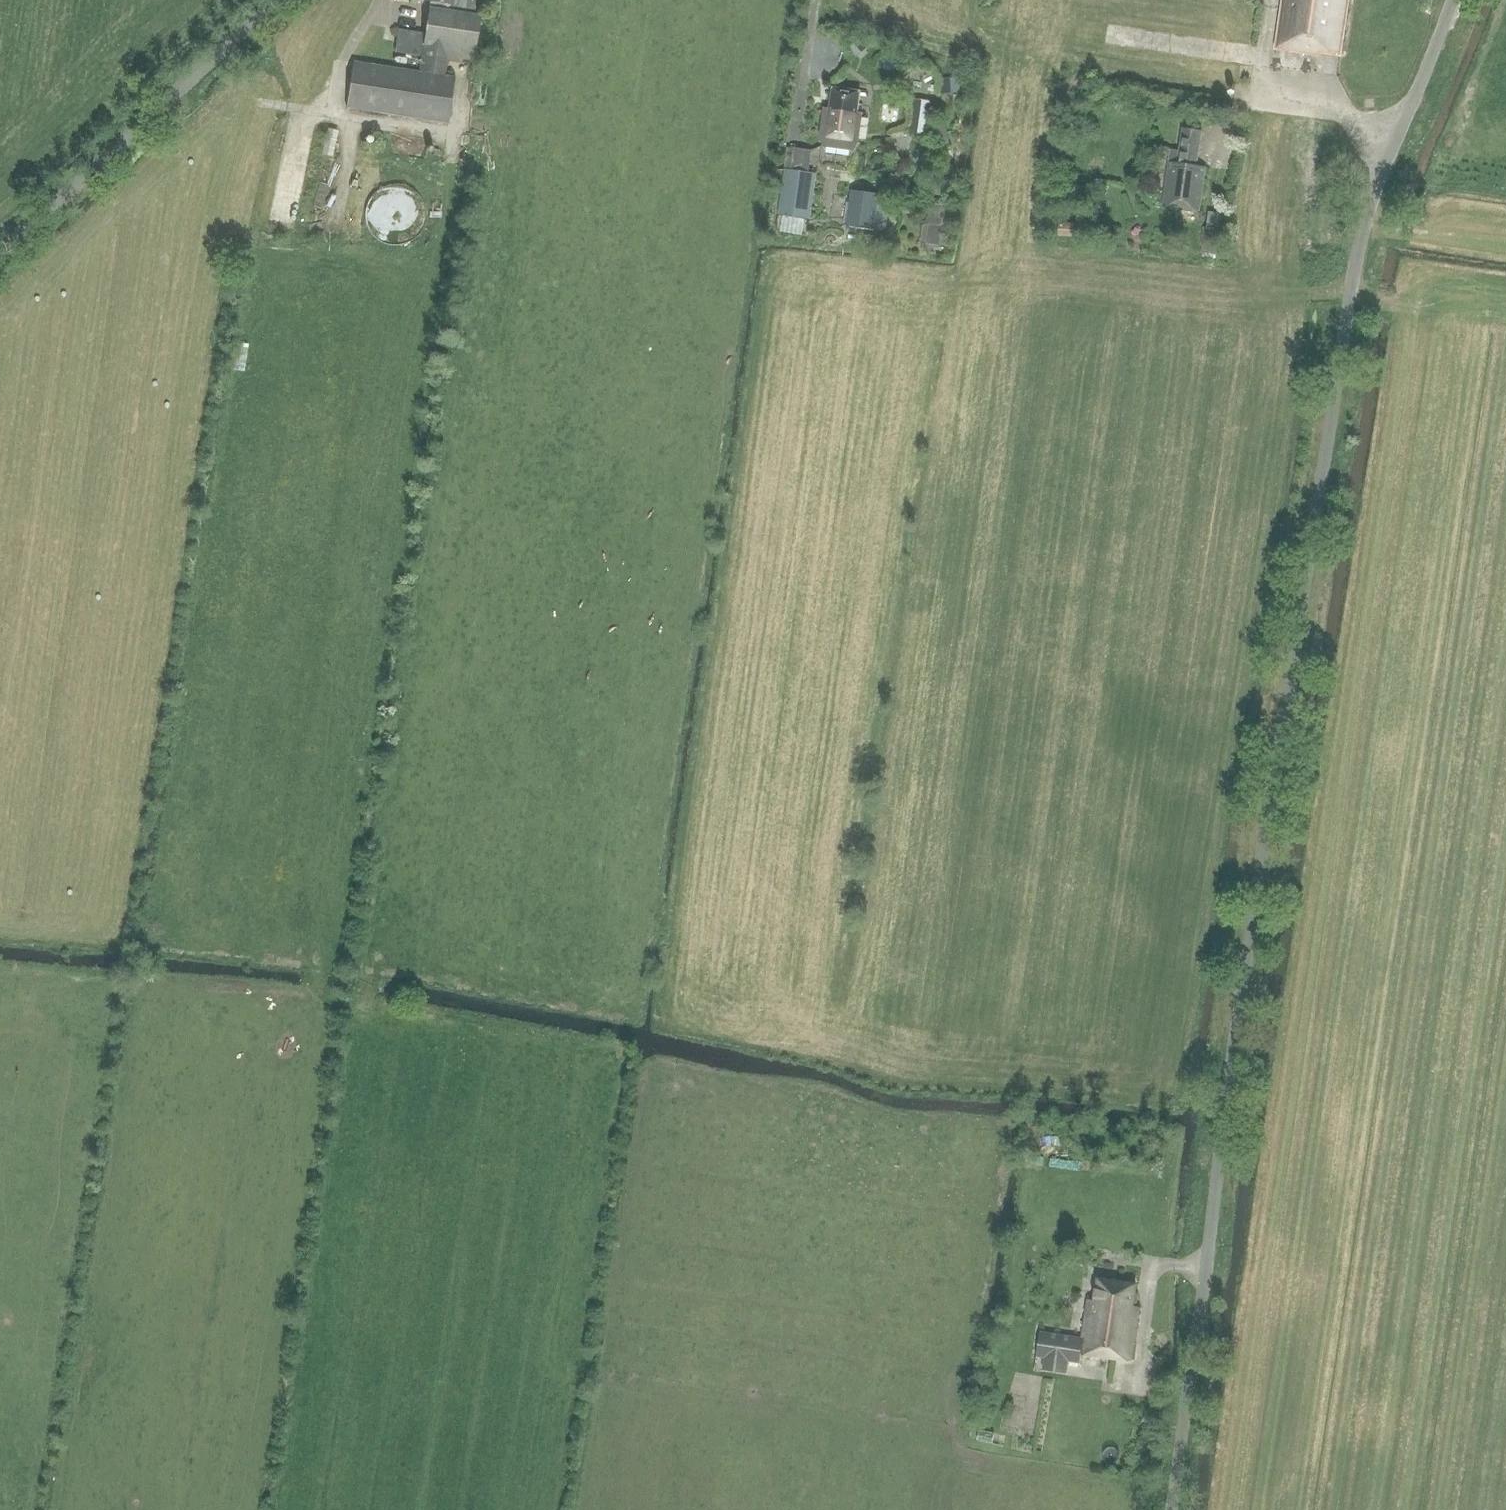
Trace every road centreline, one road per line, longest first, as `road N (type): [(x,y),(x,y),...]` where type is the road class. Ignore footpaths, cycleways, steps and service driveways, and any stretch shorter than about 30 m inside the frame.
road 1 (unclassified): [(1170,1509),(1344,325),(1380,173),(1455,0)]
road 2 (unclassified): [(264,0),(0,241)]

